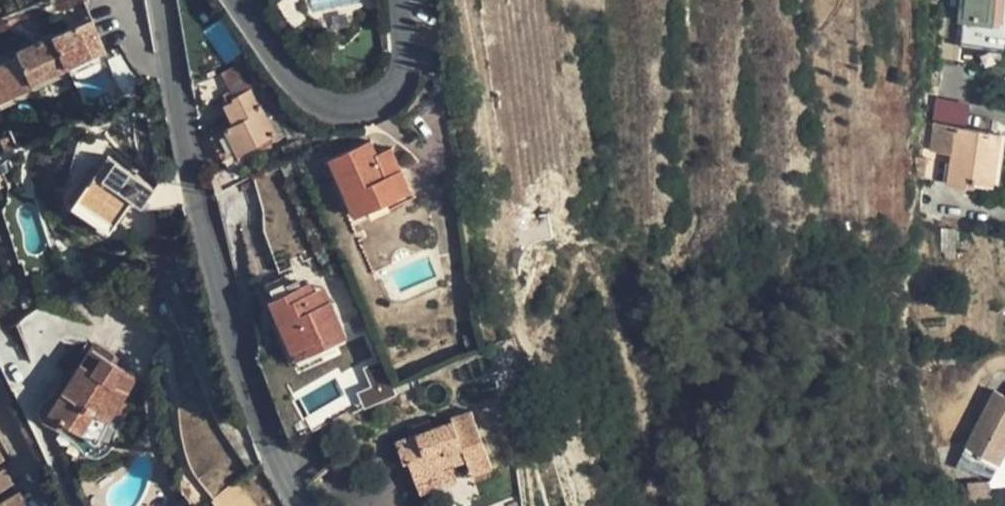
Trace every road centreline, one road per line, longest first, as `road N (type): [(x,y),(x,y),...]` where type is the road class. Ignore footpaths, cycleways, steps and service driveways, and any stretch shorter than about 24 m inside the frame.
road 1 (unclassified): [(160,0),(233,329),(303,505)]
road 2 (unclassified): [(398,0),(401,70),(380,99),(352,114),(319,101),(286,73),(237,0)]

